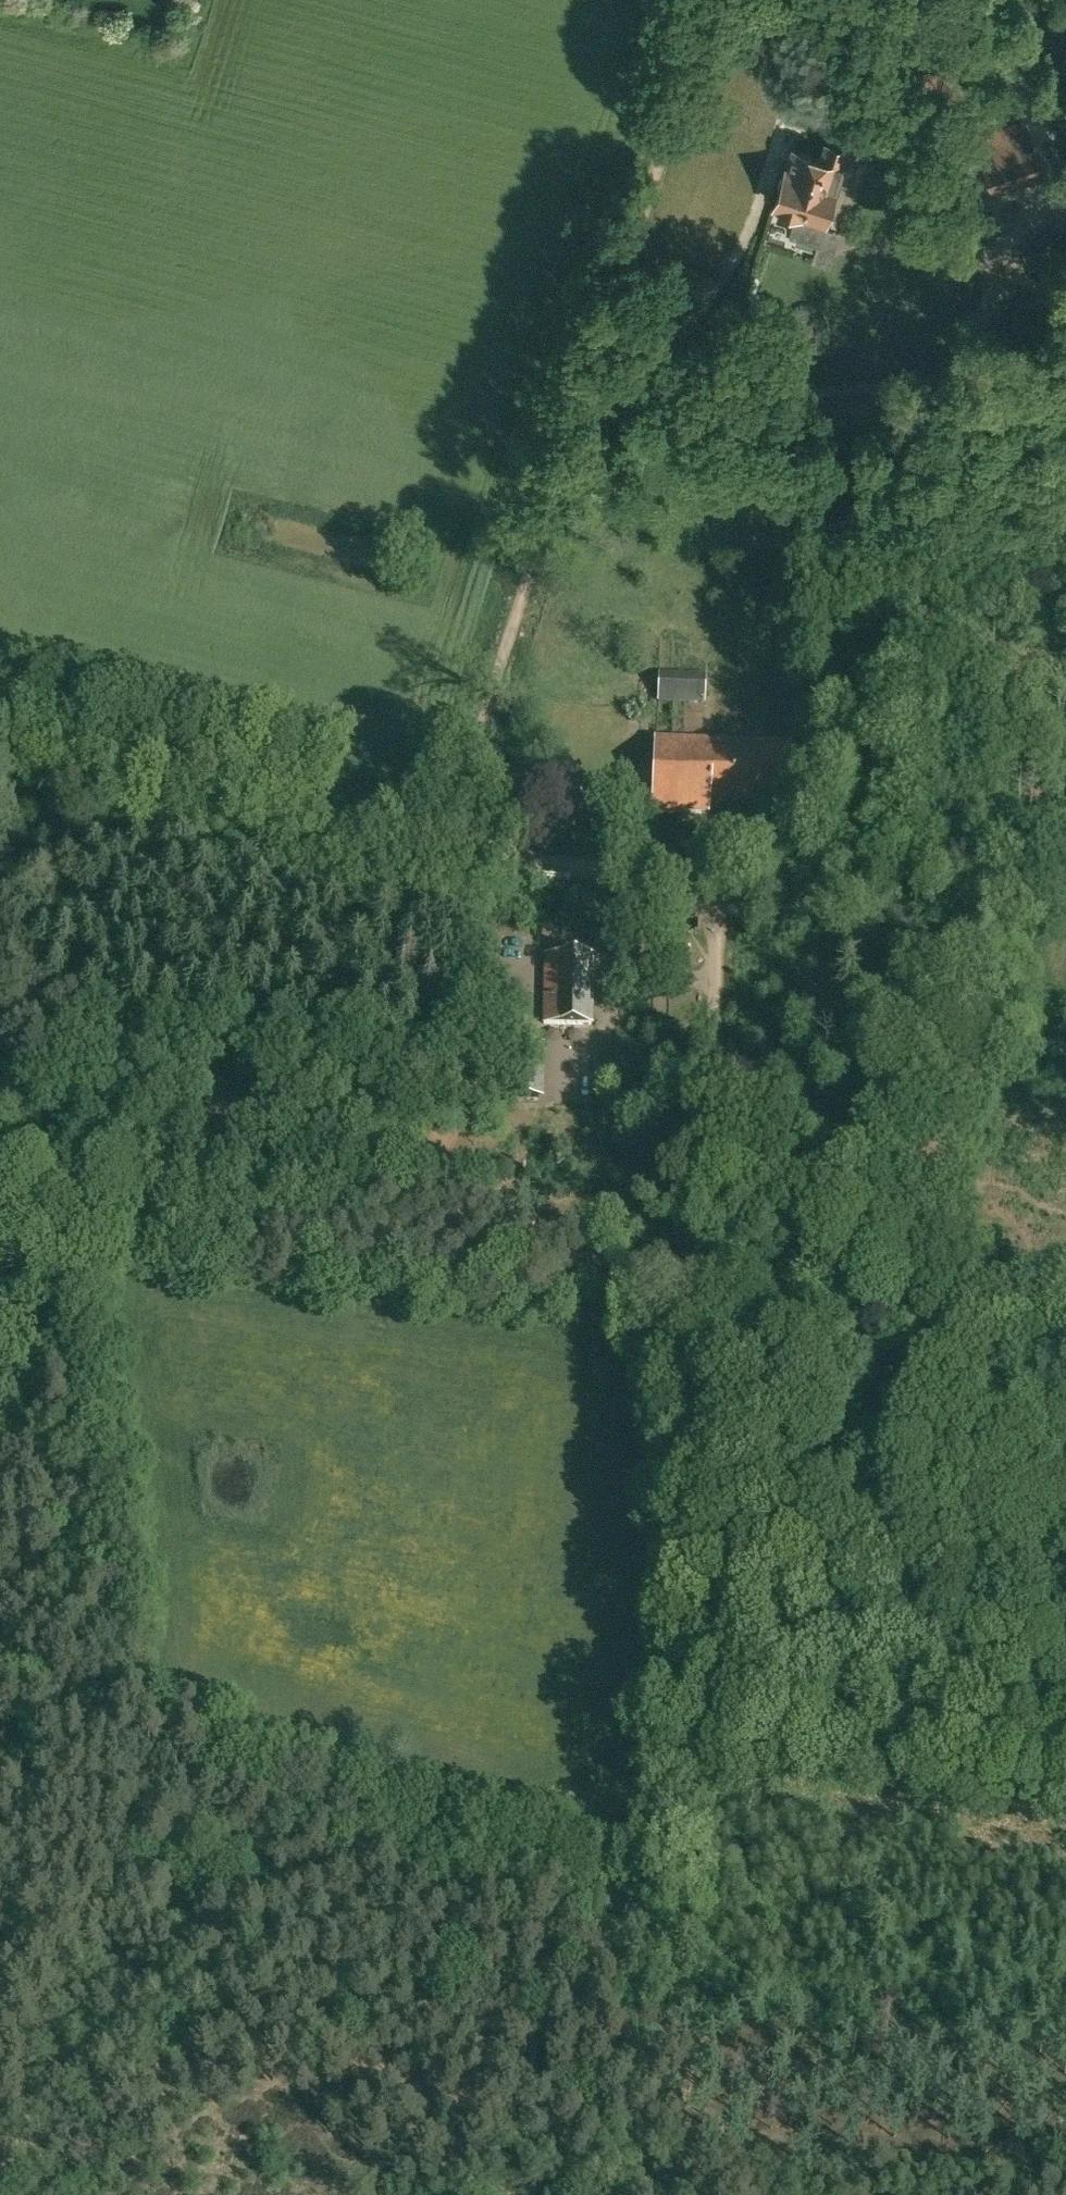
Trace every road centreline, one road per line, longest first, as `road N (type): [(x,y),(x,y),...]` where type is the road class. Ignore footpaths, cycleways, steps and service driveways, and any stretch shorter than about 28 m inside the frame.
road 1 (track): [(695,0),(454,849)]
road 2 (track): [(713,1263),(713,1640),(692,1868)]
road 3 (track): [(454,849),(69,743),(32,727),(0,700)]
road 4 (track): [(1065,1424),(787,1193)]
road 5 (track): [(454,849),(698,885),(715,913),(719,985)]
road 6 (track): [(787,1193),(728,1131),(719,985)]
road 7 (track): [(726,1124),(712,1139),(713,1263)]

